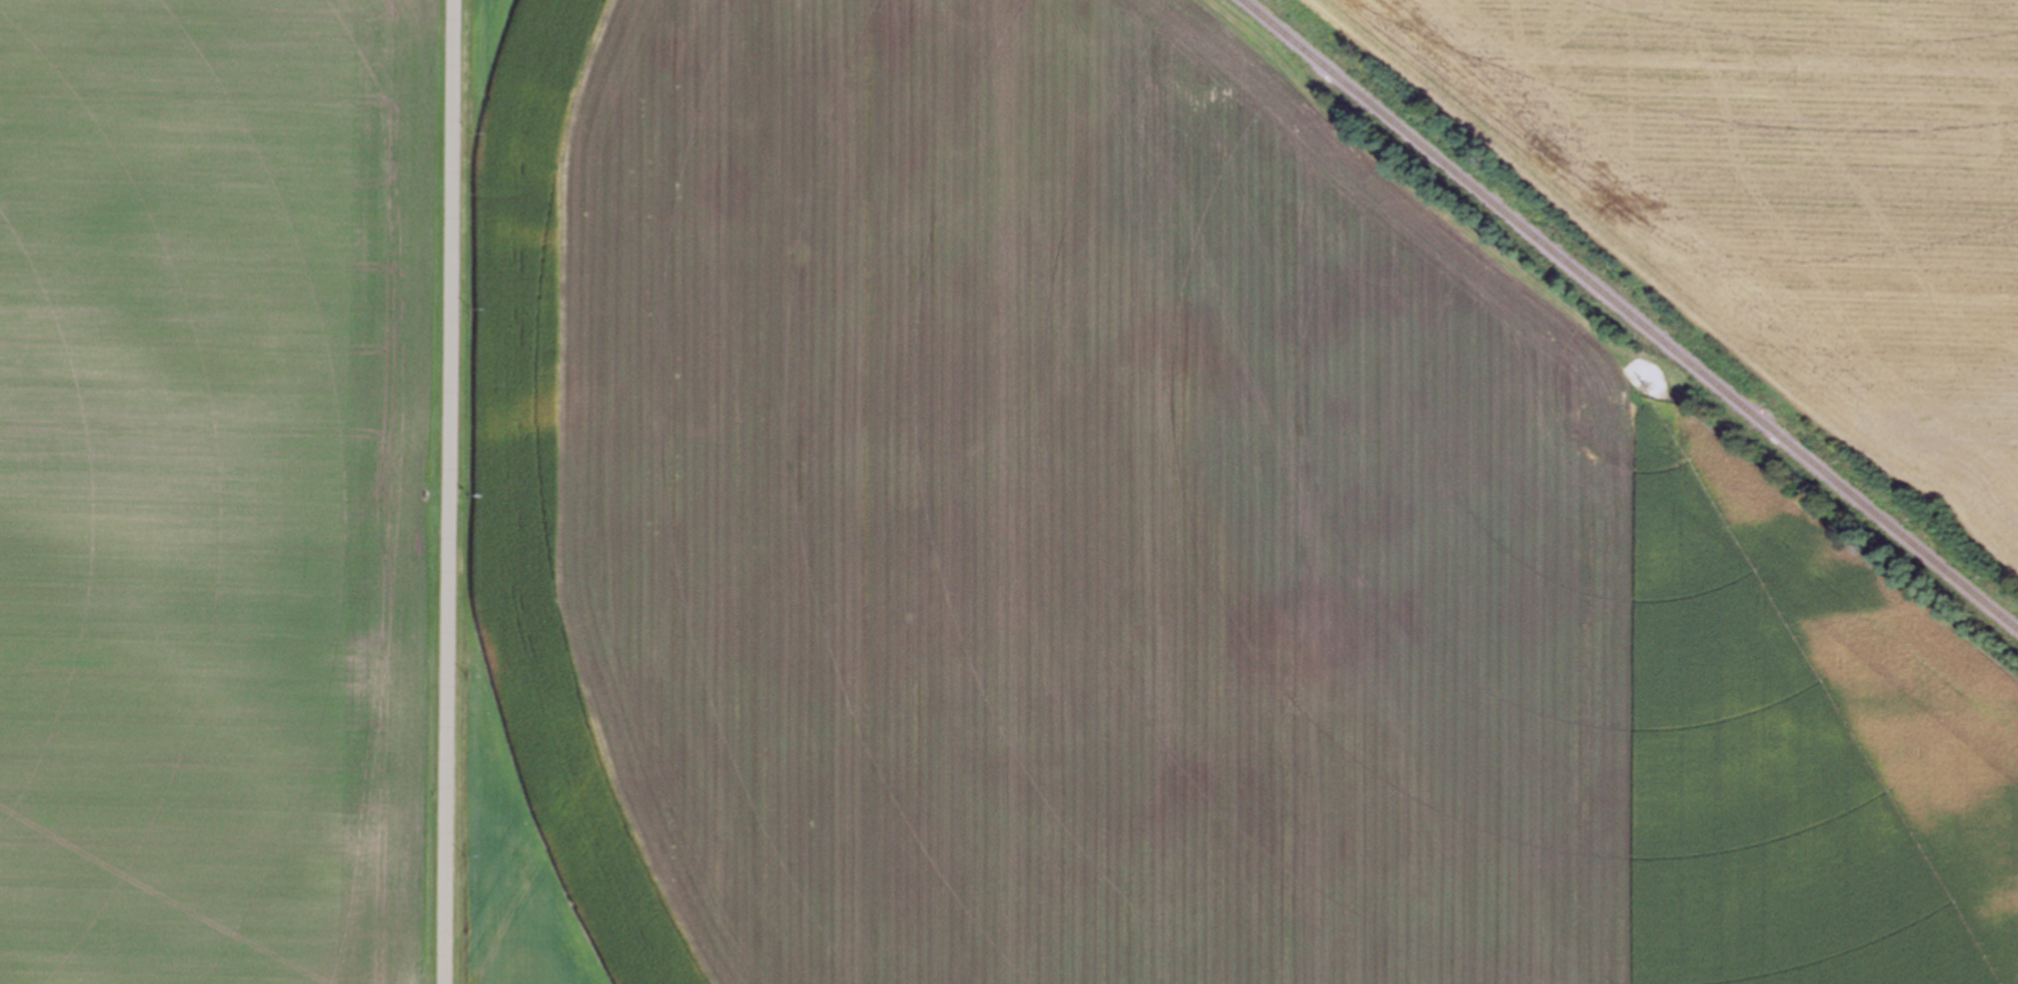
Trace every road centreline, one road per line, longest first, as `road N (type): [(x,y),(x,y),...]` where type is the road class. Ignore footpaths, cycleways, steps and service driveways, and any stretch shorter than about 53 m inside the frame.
road 1 (residential): [(443,983),(454,0)]

